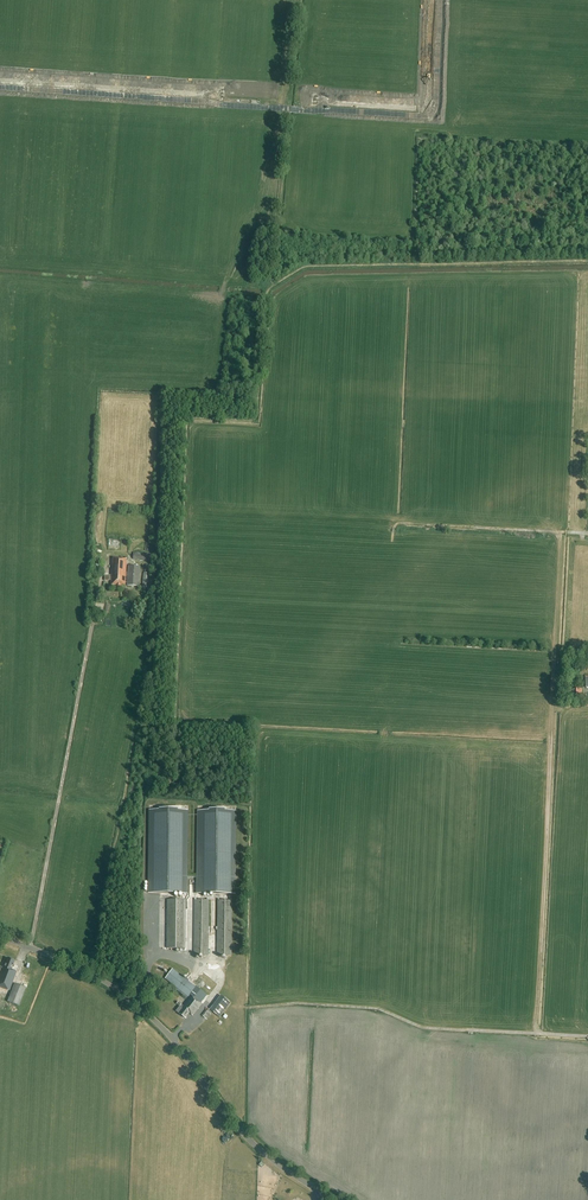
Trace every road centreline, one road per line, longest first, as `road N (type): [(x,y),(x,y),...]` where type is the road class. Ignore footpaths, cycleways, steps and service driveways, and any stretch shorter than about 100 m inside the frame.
road 1 (unclassified): [(337,1199),(251,1142),(133,999),(0,935)]
road 2 (track): [(30,946),(97,598)]
road 3 (track): [(393,538),(400,523),(587,534)]

